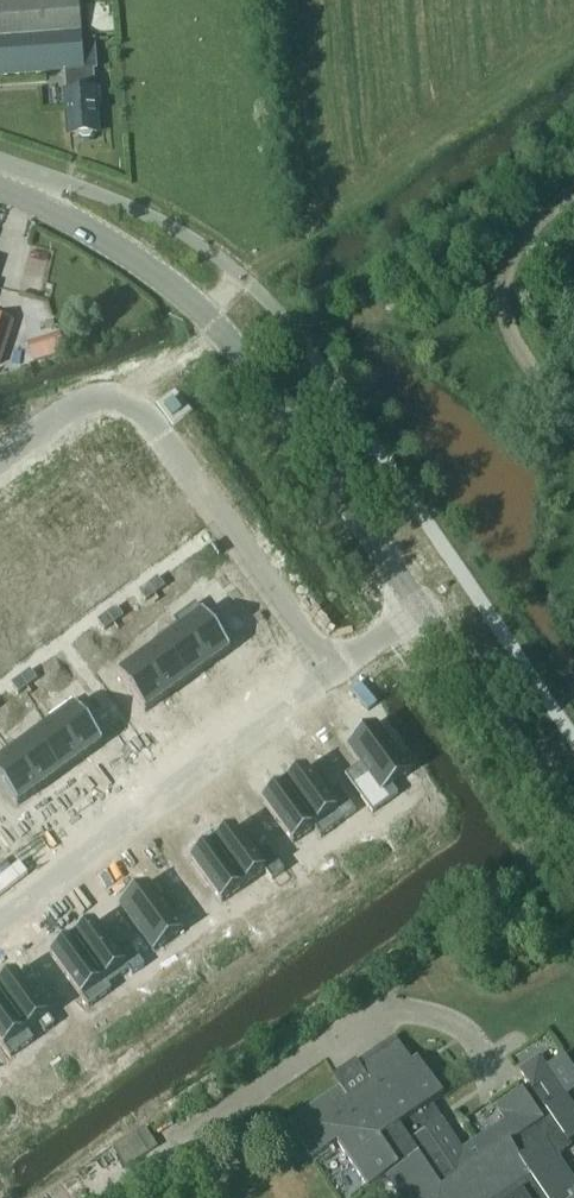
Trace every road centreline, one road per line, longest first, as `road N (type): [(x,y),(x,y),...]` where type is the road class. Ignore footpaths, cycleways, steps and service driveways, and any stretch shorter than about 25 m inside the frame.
road 1 (tertiary): [(417,606),(290,414),(210,317),(106,239),(0,186)]
road 2 (residential): [(326,672),(0,909)]
road 3 (residential): [(149,421),(326,672)]
road 4 (tertiary): [(573,836),(417,606)]
road 5 (residential): [(0,459),(76,404),(109,397),(131,403),(149,421)]

